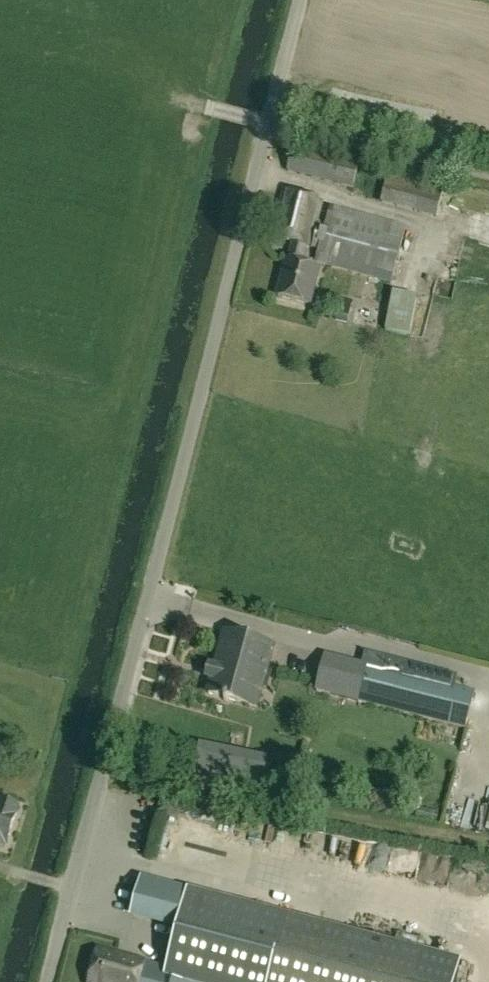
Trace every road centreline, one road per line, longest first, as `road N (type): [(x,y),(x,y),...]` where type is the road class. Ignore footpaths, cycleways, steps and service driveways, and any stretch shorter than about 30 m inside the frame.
road 1 (unclassified): [(46,981),(297,0)]

